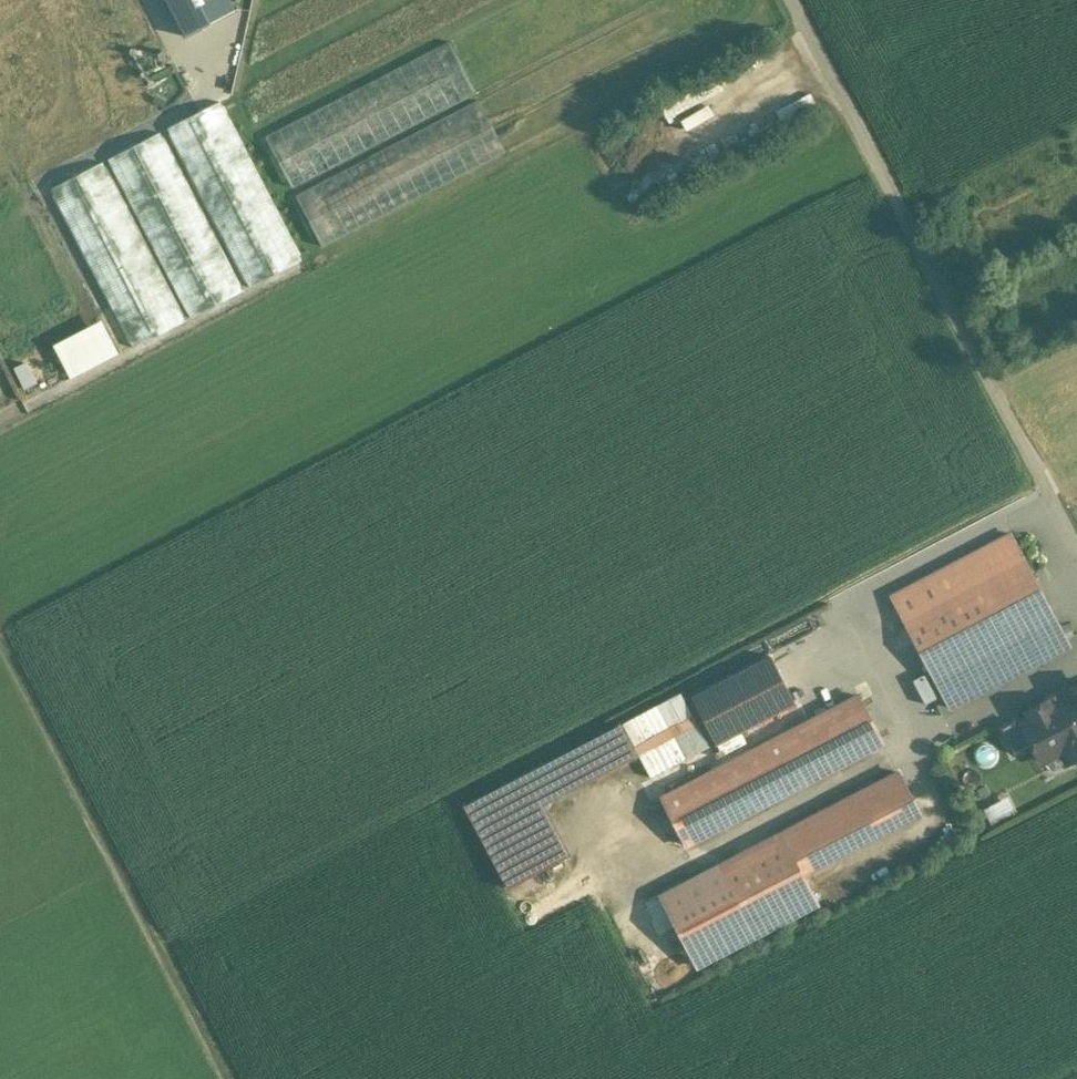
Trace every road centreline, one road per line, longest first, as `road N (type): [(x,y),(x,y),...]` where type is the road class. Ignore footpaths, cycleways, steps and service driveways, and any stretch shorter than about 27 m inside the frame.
road 1 (track): [(806,18),(0,417)]
road 2 (track): [(1076,538),(806,18)]
road 3 (track): [(0,632),(231,1078)]

